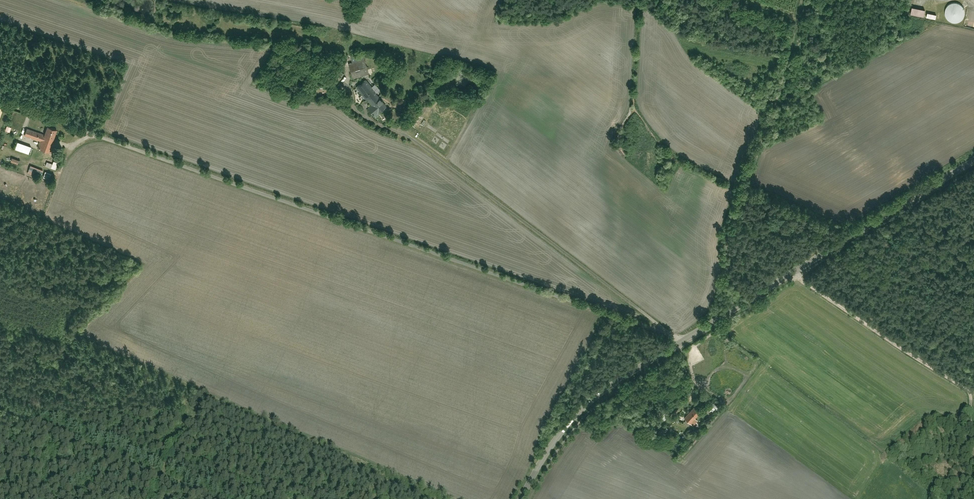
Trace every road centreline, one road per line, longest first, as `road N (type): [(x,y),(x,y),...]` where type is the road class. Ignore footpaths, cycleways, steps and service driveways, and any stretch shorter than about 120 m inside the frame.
road 1 (track): [(681,342),(0,103)]
road 2 (tertiary): [(973,160),(607,389),(563,430),(523,498)]
road 3 (track): [(681,342),(401,132),(353,109),(354,97)]
road 4 (track): [(807,0),(729,228),(719,318)]

